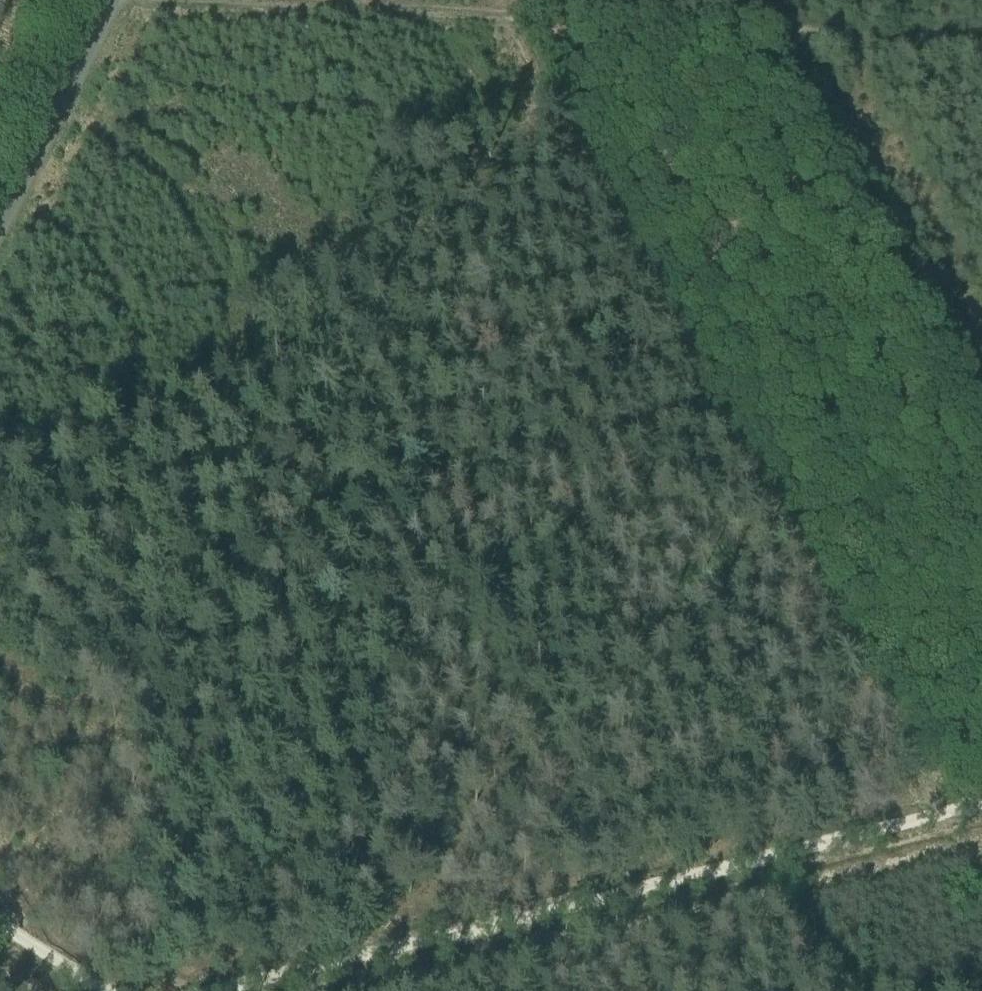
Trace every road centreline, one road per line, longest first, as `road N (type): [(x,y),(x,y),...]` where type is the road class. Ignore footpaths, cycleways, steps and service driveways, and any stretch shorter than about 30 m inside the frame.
road 1 (track): [(154,990),(981,774)]
road 2 (unclassified): [(0,247),(116,0)]
road 3 (track): [(714,845),(831,990)]
road 4 (track): [(0,916),(142,990)]

